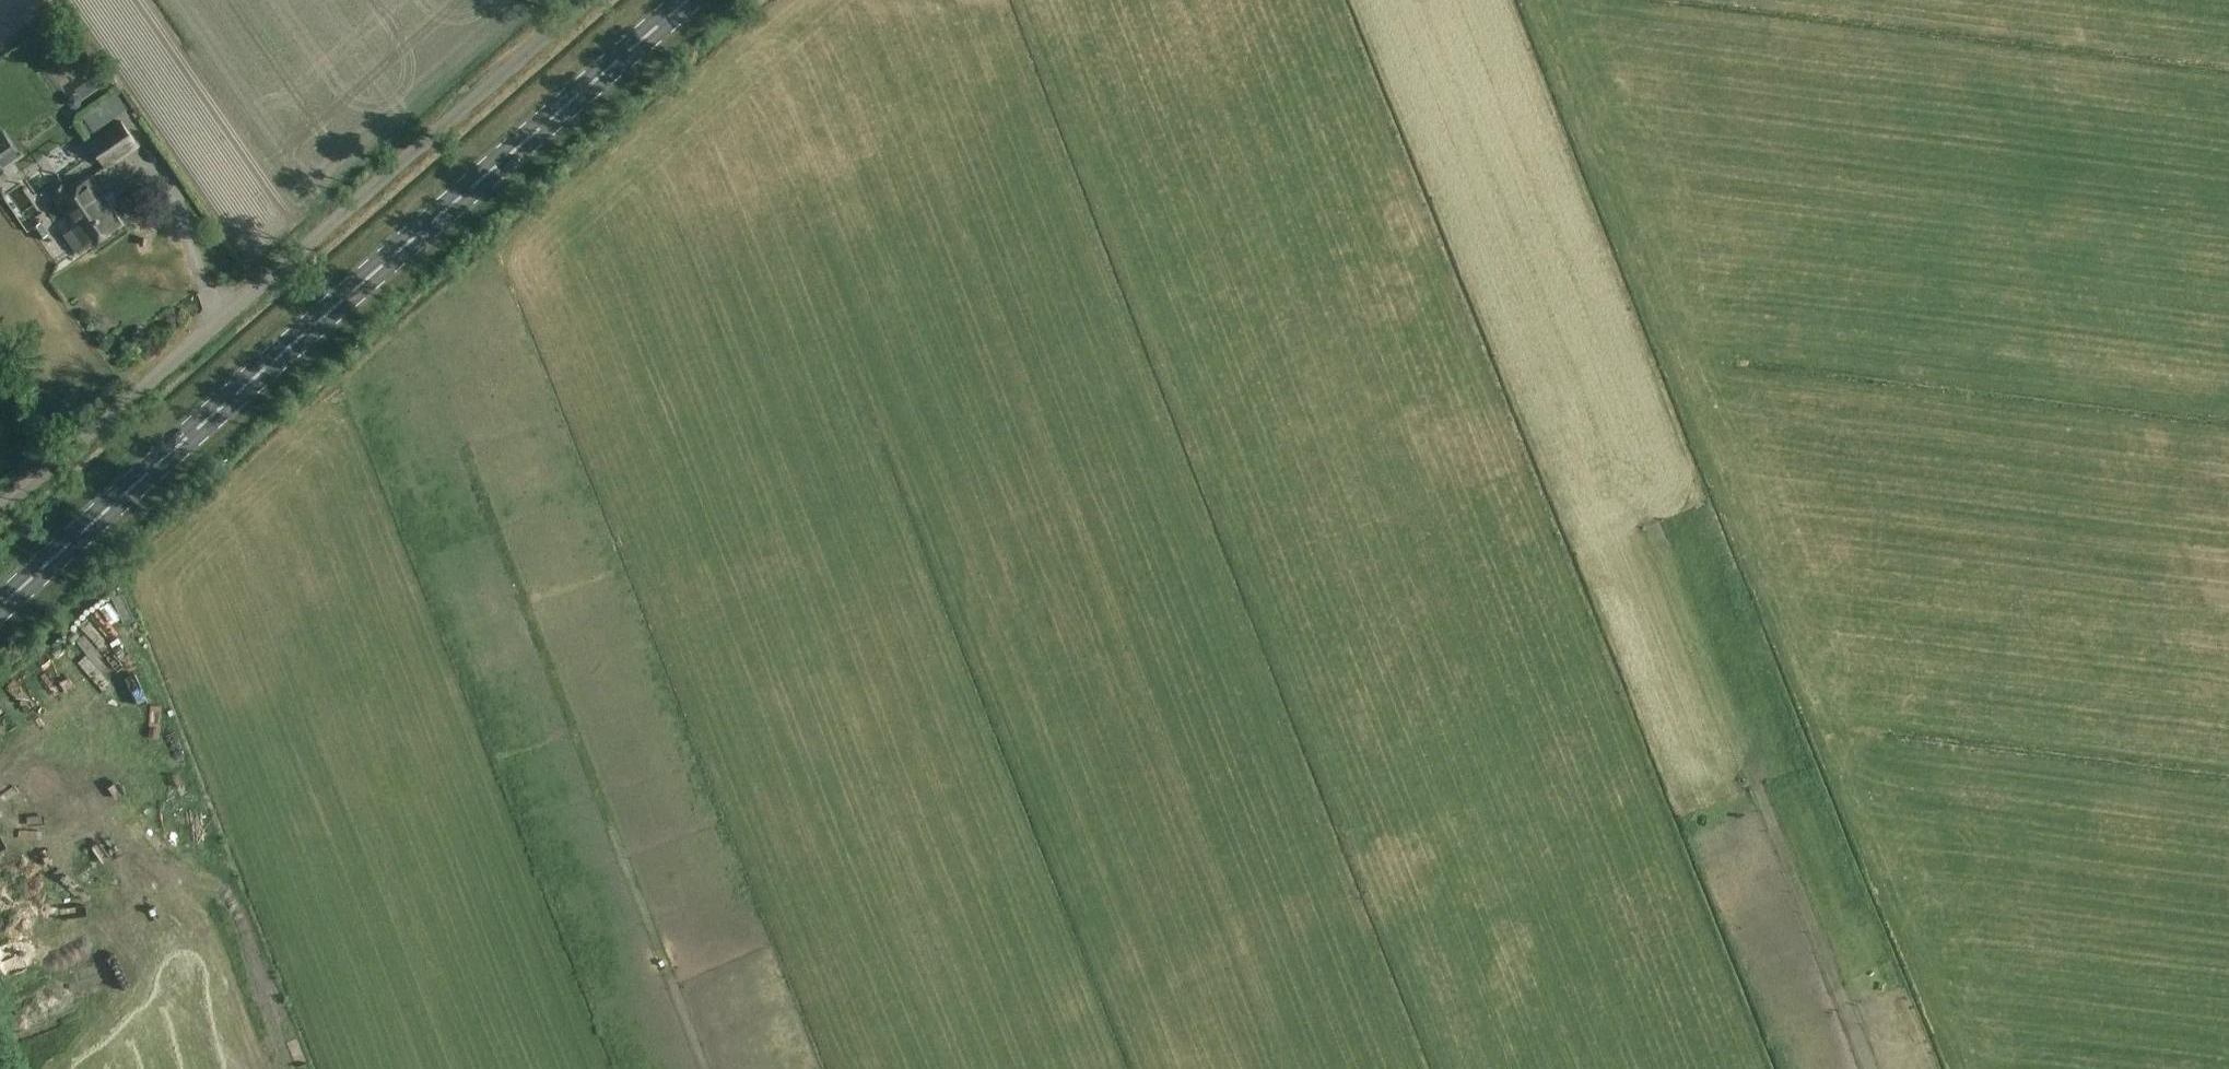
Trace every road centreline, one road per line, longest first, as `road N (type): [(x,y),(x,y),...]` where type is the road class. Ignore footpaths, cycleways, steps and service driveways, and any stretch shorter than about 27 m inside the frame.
road 1 (primary): [(0,607),(686,0)]
road 2 (unclassified): [(0,514),(587,0)]

